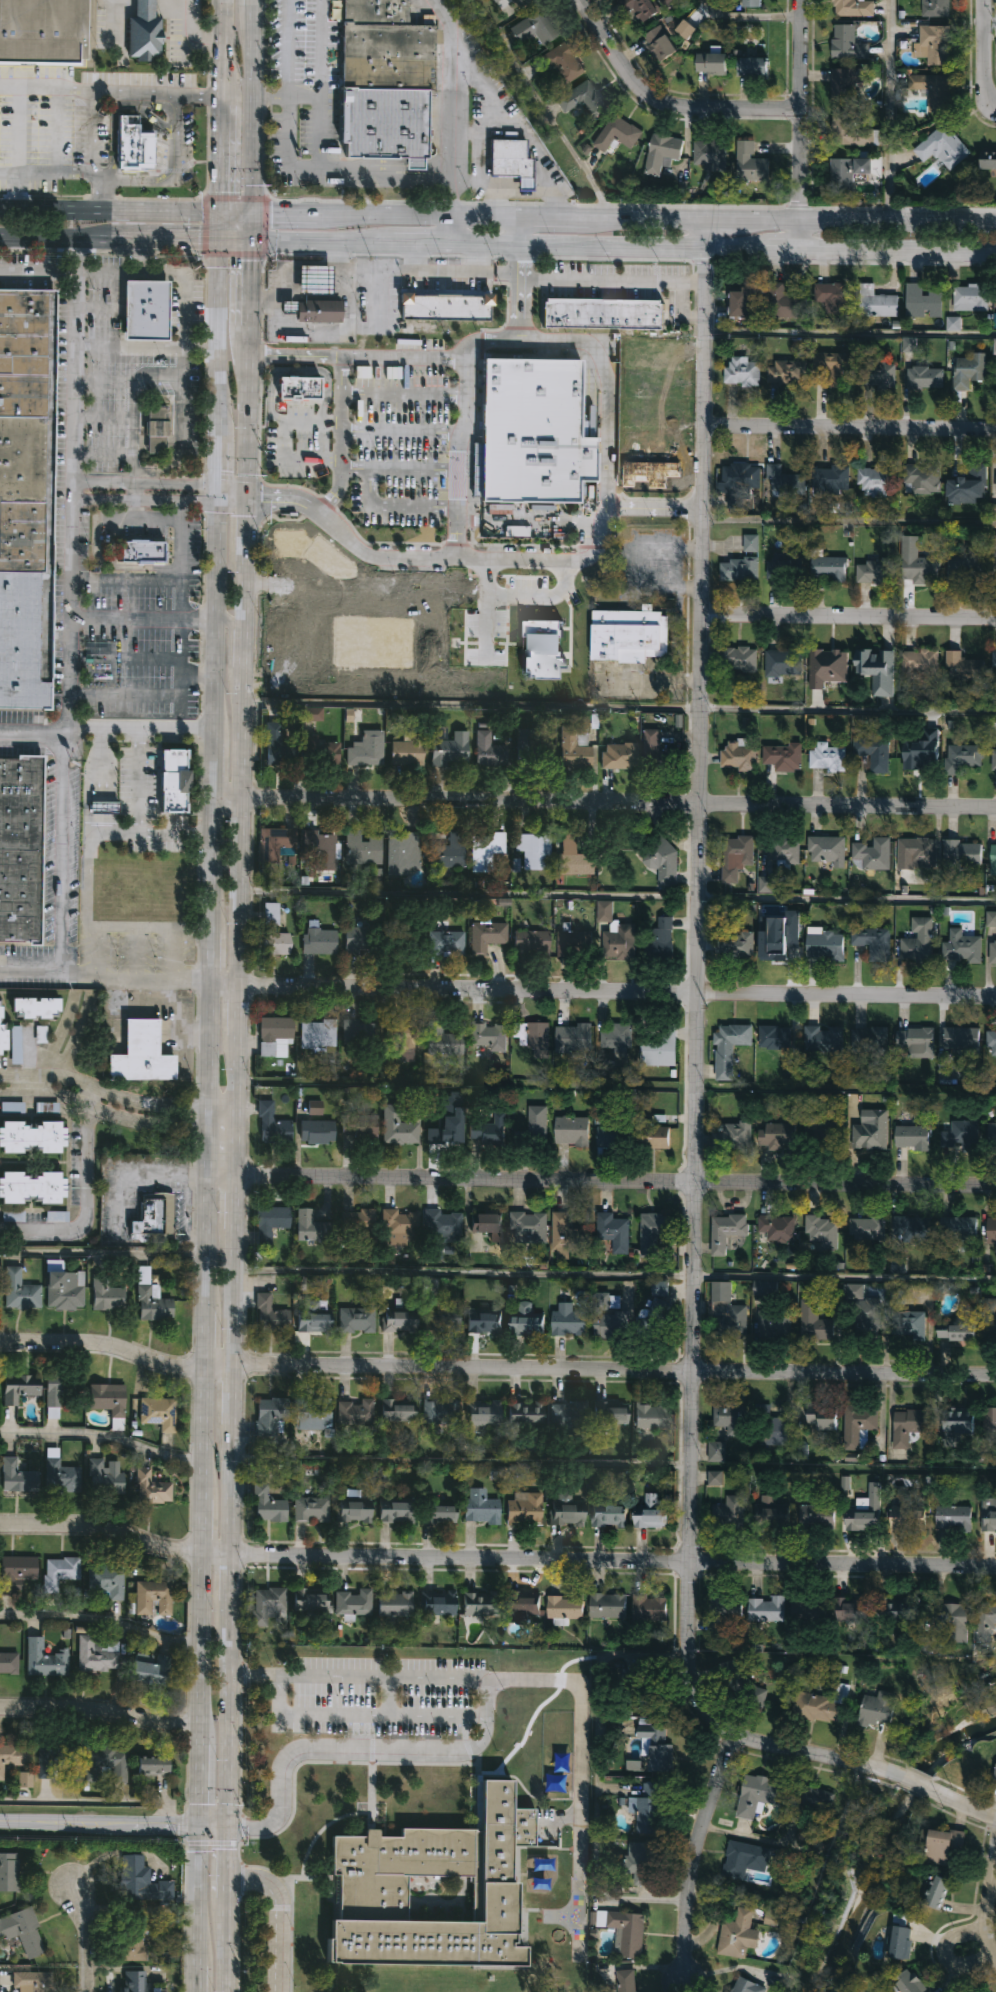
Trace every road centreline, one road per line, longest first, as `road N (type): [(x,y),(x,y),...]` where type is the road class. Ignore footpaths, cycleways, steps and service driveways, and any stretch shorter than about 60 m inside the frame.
road 1 (secondary): [(217,238),(198,1991)]
road 2 (residential): [(905,1776),(725,1728),(700,1701),(691,1676),(684,1560),(706,219)]
road 3 (secondary): [(231,1829),(248,320)]
road 4 (residential): [(0,1524),(91,1526),(201,1555),(995,1565)]
road 5 (residential): [(0,1343),(94,1345),(202,1369),(995,1375)]
road 6 (residential): [(207,1177),(995,1184)]
road 7 (residential): [(209,987),(995,997)]
road 8 (residential): [(212,798),(995,807)]
road 9 (secondary): [(995,223),(249,212)]
road 10 (secondary): [(446,244),(767,246)]
road 11 (residential): [(700,613),(995,617)]
road 12 (residential): [(700,426),(995,428)]
road 13 (residential): [(576,0),(609,51),(656,99),(796,105)]
road 14 (residential): [(801,246),(797,0)]
road 15 (residential): [(0,1096),(64,1097),(127,1121),(235,1130)]
road 16 (residential): [(677,1960),(682,1893),(725,1728)]
road 17 (tertiary): [(0,1820),(231,1829)]
road 18 (residential): [(89,1087),(81,1225),(0,1232)]
road 19 (secondary): [(218,212),(0,208)]
road 20 (secondary): [(249,212),(256,0)]
road 21 (residential): [(0,1705),(104,1707),(201,1724)]
road 22 (residential): [(235,1115),(163,1111),(39,1076)]
road 23 (secondary): [(801,246),(995,250)]
road 24 (residential): [(995,1959),(981,1928),(995,1816)]
road 25 (secondary): [(249,239),(392,242)]
road 26 (secondary): [(0,236),(140,237)]
road 27 (secondary): [(224,0),(220,136)]

